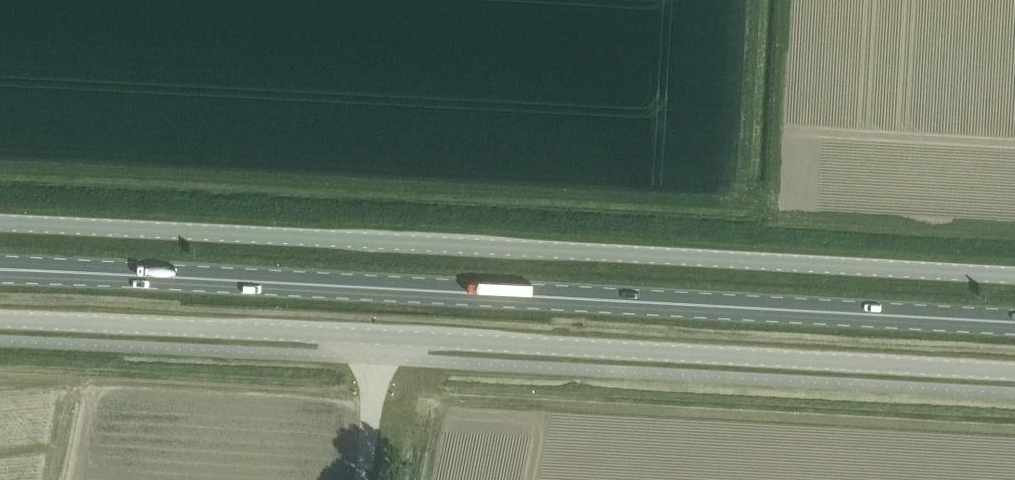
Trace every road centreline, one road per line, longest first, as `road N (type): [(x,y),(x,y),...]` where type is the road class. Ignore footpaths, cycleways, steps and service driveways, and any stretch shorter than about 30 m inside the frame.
road 1 (primary): [(0,270),(1014,324)]
road 2 (unclassified): [(0,222),(1014,274)]
road 3 (unclassified): [(0,319),(1014,370)]

